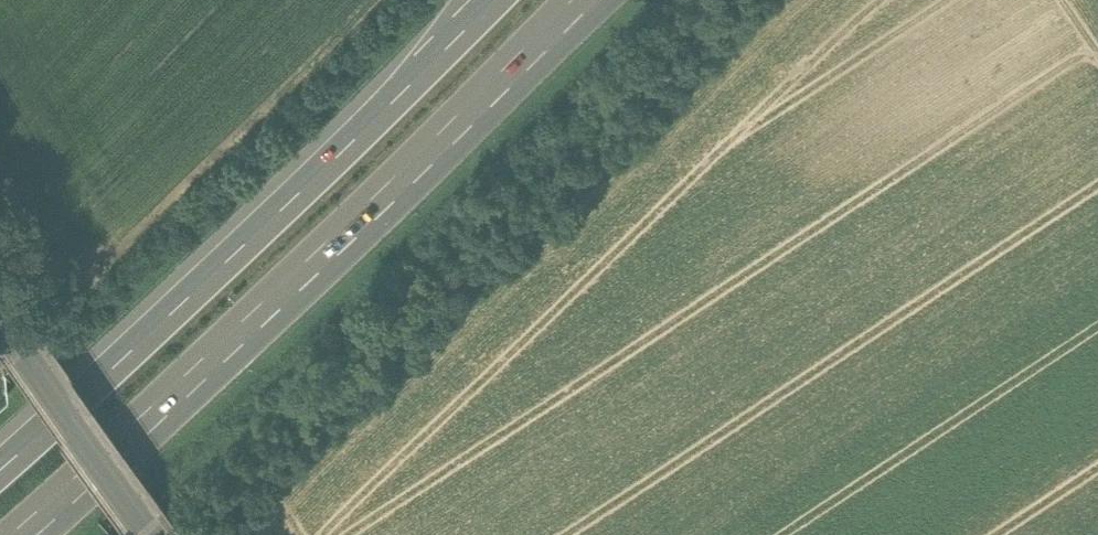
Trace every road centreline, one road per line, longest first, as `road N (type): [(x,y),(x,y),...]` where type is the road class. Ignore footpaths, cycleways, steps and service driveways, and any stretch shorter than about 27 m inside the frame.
road 1 (motorway): [(17,534),(572,0)]
road 2 (motorway): [(497,0),(0,473)]
road 3 (tertiary): [(153,534),(0,319)]

